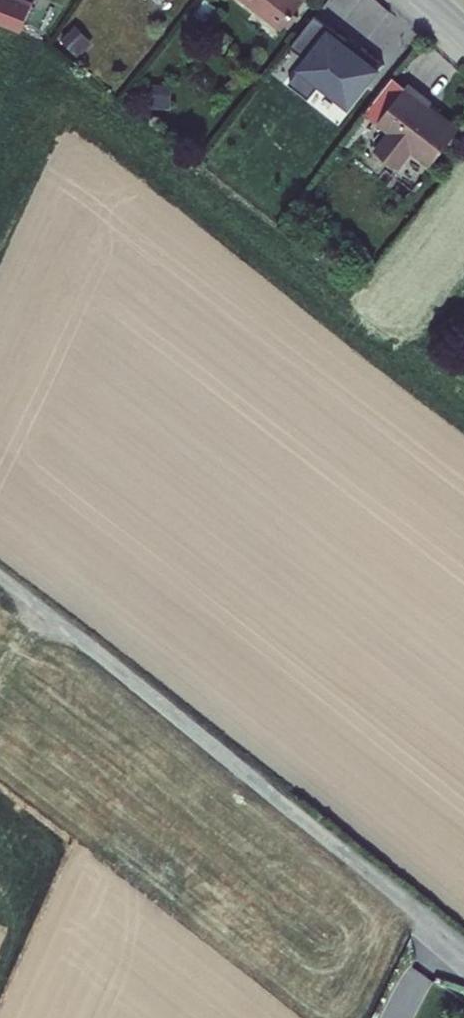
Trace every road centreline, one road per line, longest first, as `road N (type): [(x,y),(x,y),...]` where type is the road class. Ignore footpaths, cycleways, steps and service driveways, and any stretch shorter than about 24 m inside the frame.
road 1 (unclassified): [(463,944),(0,579)]

